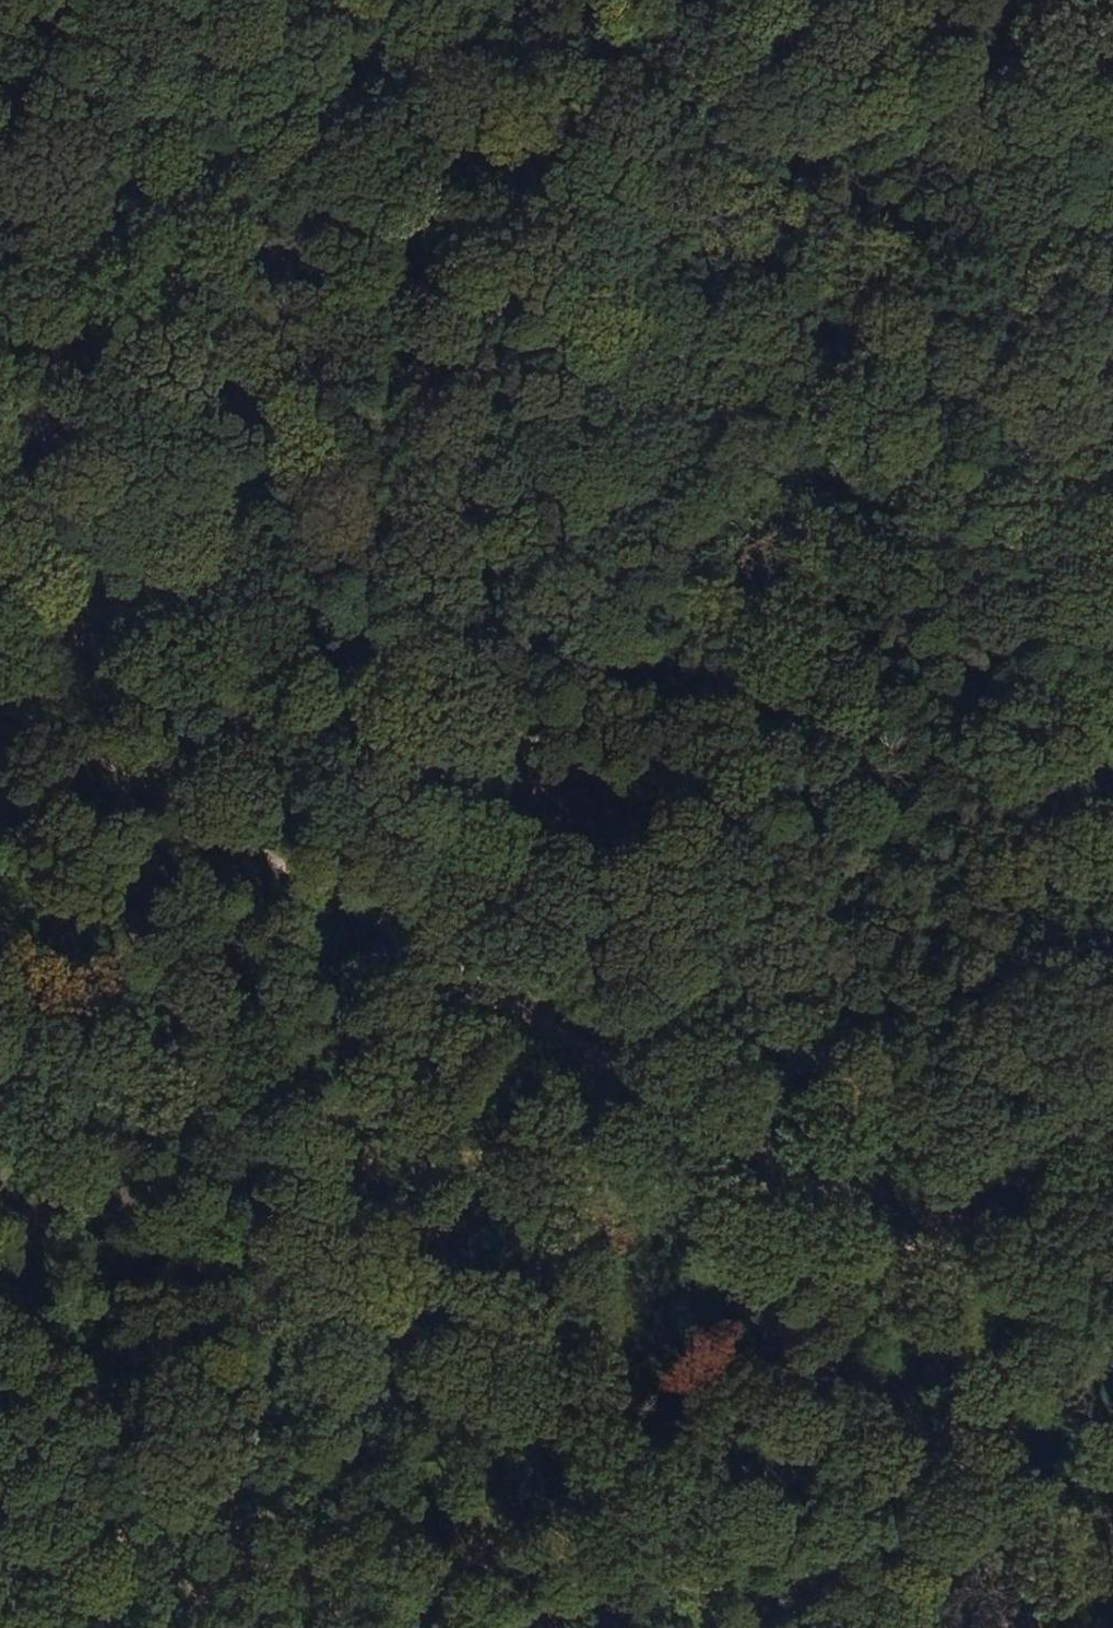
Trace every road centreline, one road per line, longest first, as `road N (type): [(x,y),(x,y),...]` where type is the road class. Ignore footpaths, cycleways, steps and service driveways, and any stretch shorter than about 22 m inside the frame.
road 1 (track): [(0,690),(1112,1355)]

